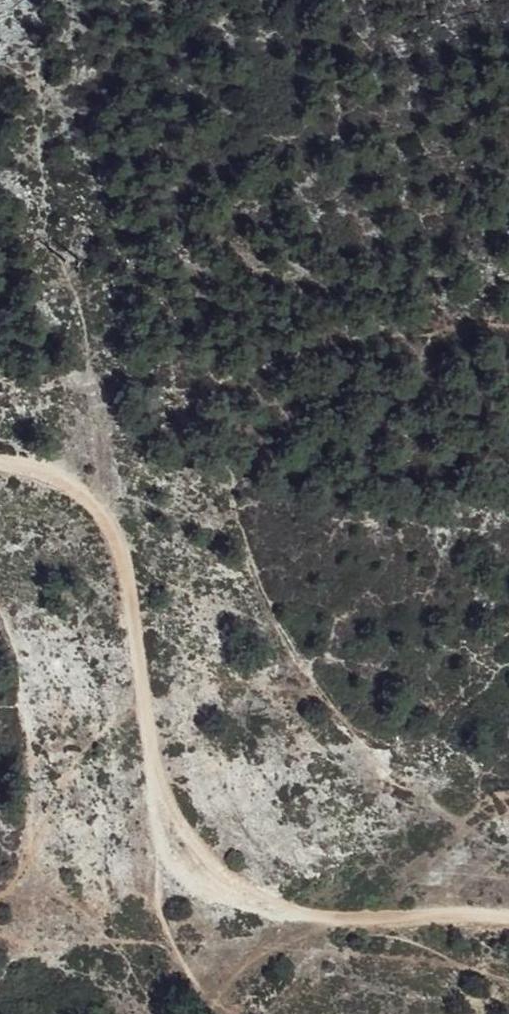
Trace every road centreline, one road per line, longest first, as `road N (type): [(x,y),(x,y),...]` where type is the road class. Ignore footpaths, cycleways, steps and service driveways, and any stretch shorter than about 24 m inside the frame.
road 1 (track): [(0,481),(50,495),(120,548),(145,788),(170,862),(220,894),(344,920),(508,911)]

